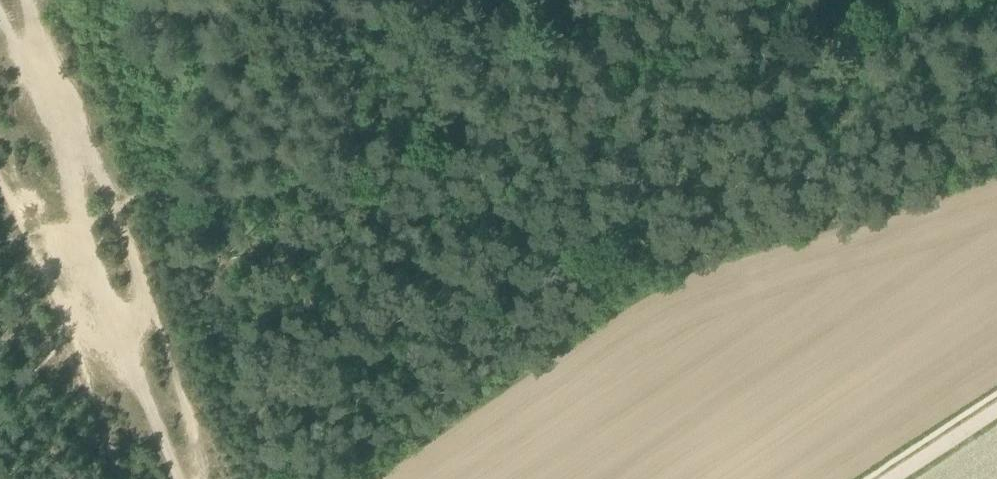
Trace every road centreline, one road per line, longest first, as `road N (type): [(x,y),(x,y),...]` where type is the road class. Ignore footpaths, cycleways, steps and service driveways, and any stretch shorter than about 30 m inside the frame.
road 1 (track): [(23,237),(996,62)]
road 2 (track): [(24,0),(67,124),(76,223),(183,478)]
road 3 (track): [(121,478),(0,184)]
road 4 (track): [(892,478),(996,409)]

